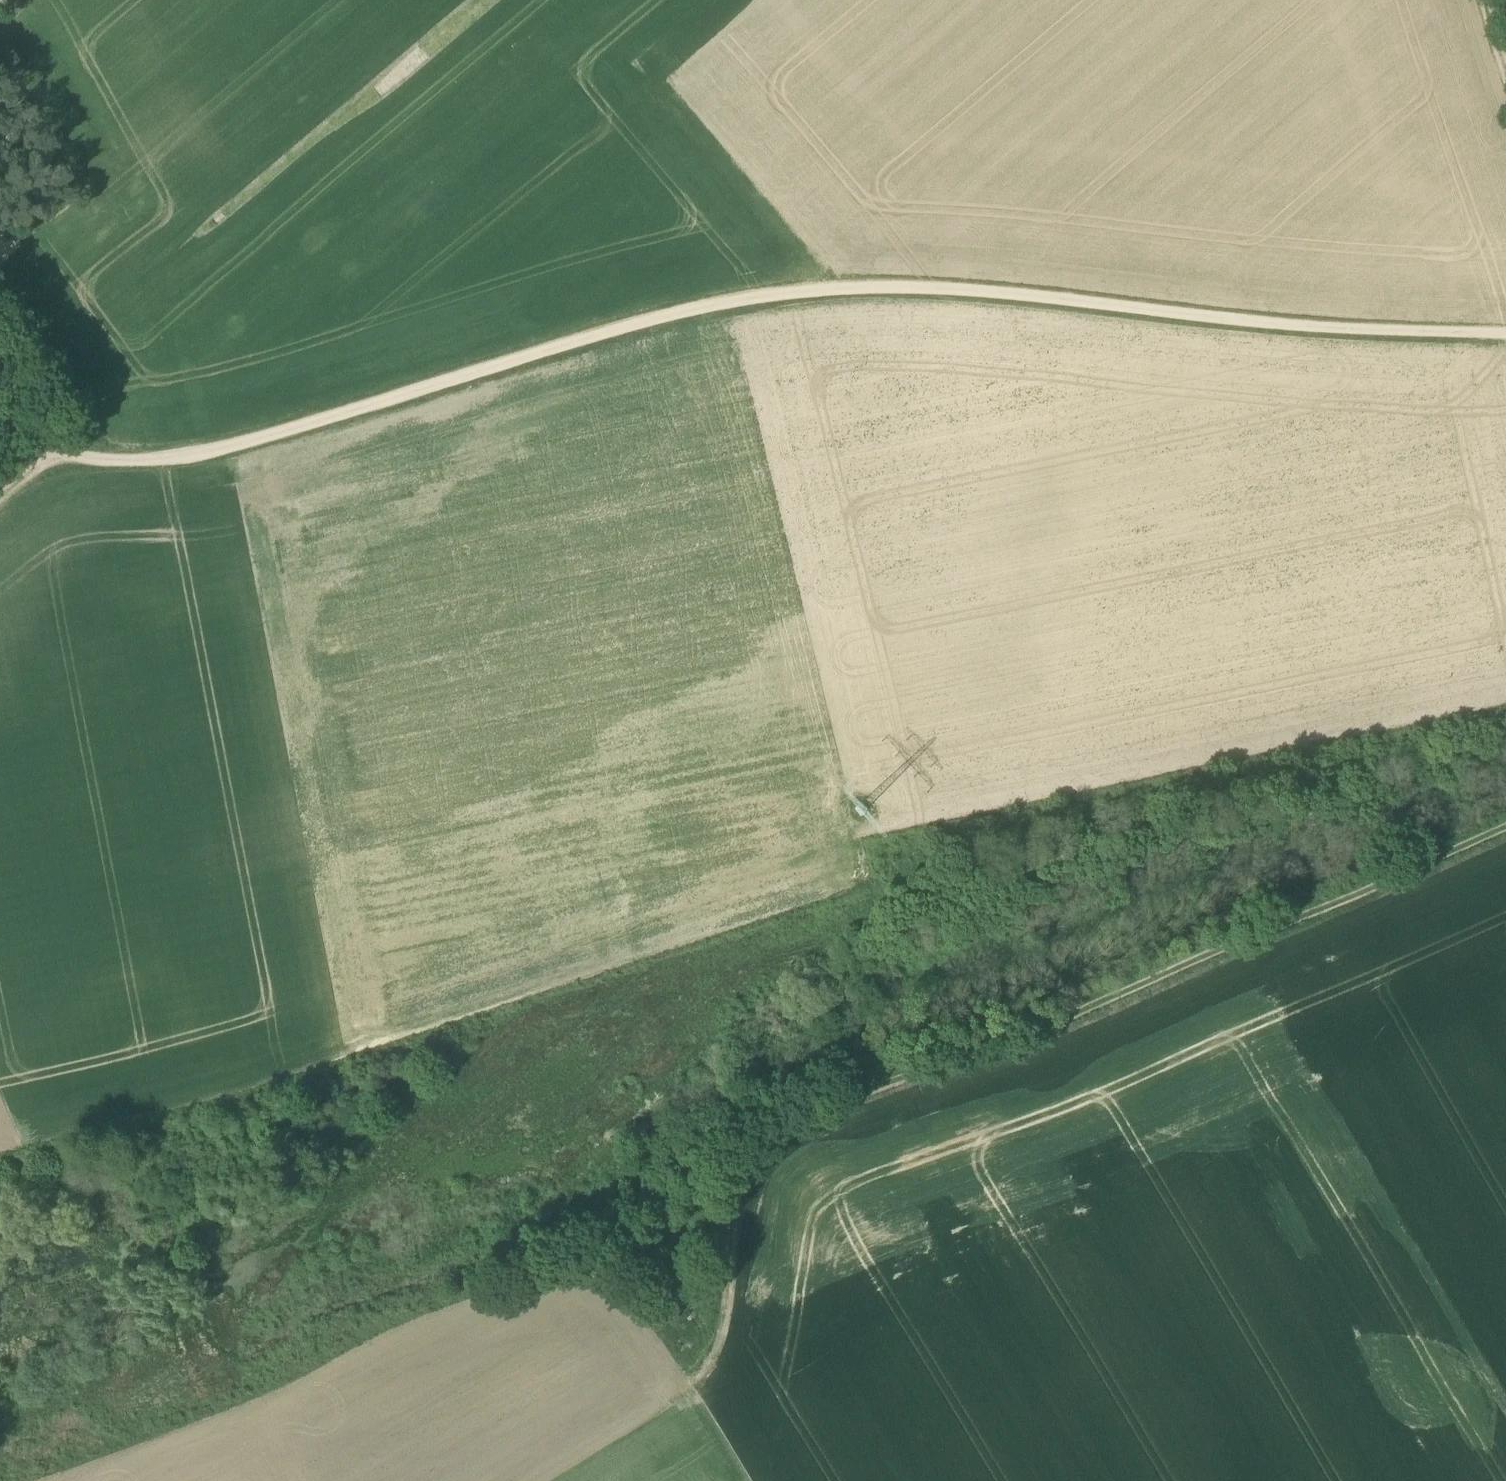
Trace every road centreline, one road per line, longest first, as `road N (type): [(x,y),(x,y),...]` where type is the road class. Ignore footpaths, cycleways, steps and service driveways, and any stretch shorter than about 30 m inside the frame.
road 1 (track): [(1505,333),(1306,324),(965,278),(847,279),(742,295),(199,455),(52,451)]
road 2 (track): [(693,1381),(724,1319),(734,1204),(745,1174),(762,1148),(796,1123),(1069,1019),(1505,827)]

